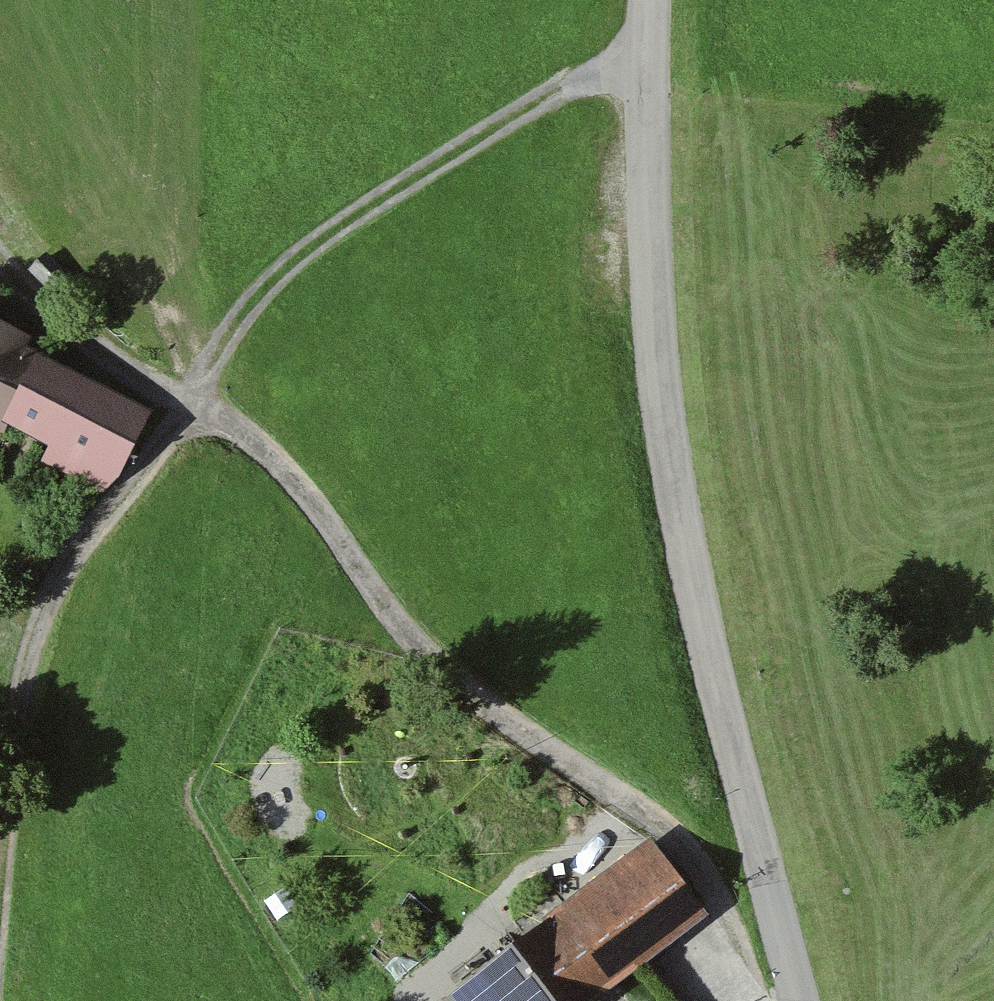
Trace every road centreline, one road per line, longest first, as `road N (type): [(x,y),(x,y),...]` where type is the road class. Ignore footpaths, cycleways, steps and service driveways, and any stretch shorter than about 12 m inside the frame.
road 1 (track): [(648,48),(348,219),(240,319),(188,411),(117,500),(51,605),(23,685),(0,875)]
road 2 (track): [(0,260),(28,305),(247,445),(320,516),(420,648),(671,837),(709,891),(743,1000)]
road 3 (tertiary): [(652,0),(650,268),(664,425),(697,602),(799,1000)]

